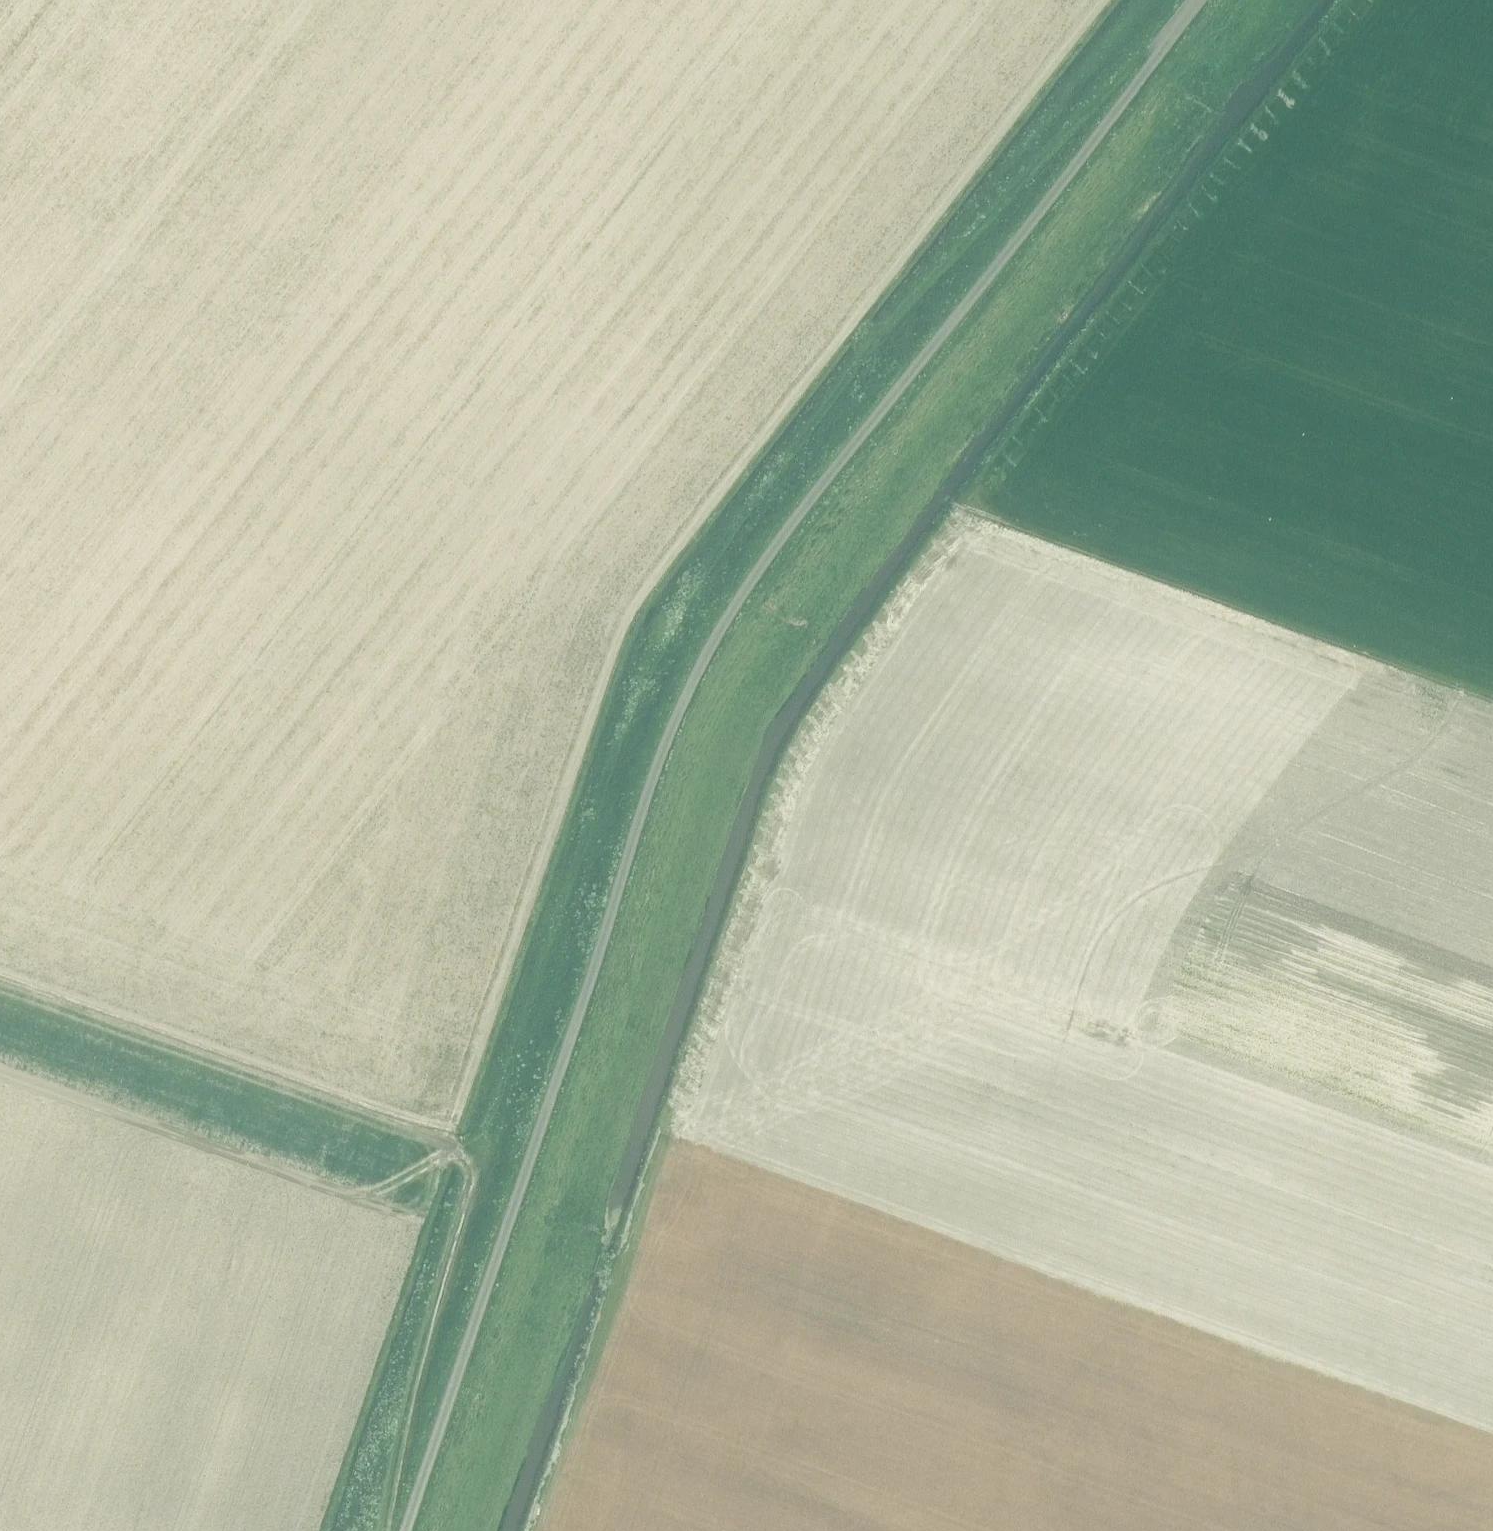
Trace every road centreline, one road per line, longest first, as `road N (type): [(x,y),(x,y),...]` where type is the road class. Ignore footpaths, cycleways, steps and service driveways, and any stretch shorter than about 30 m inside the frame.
road 1 (unclassified): [(402,1530),(674,709),(751,568),(1198,0)]

